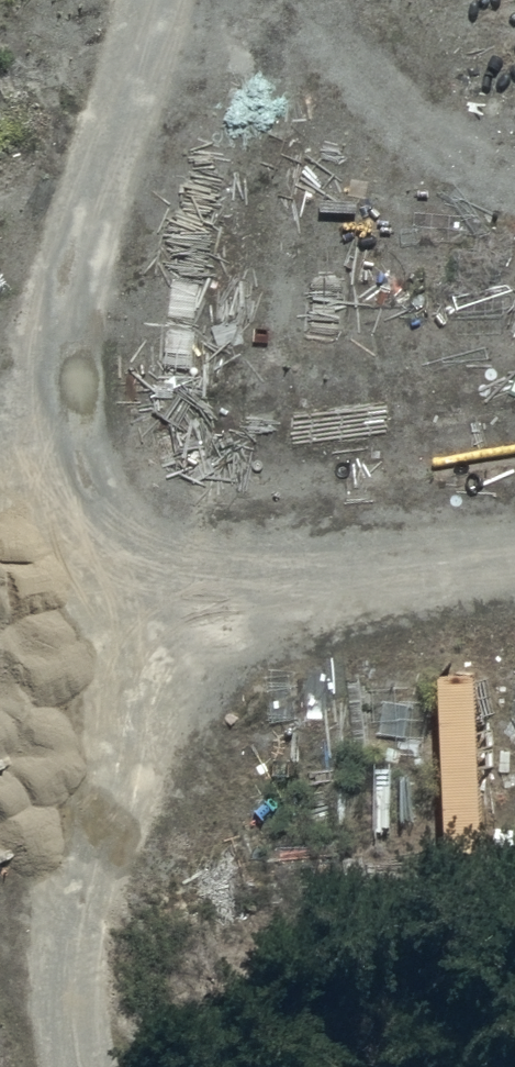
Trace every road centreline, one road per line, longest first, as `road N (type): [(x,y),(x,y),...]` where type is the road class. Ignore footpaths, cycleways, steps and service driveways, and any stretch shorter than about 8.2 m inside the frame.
road 1 (track): [(166,0),(17,375),(71,712),(64,929),(106,1066)]
road 2 (track): [(57,622),(514,568)]
road 3 (track): [(272,0),(451,161),(514,174)]

